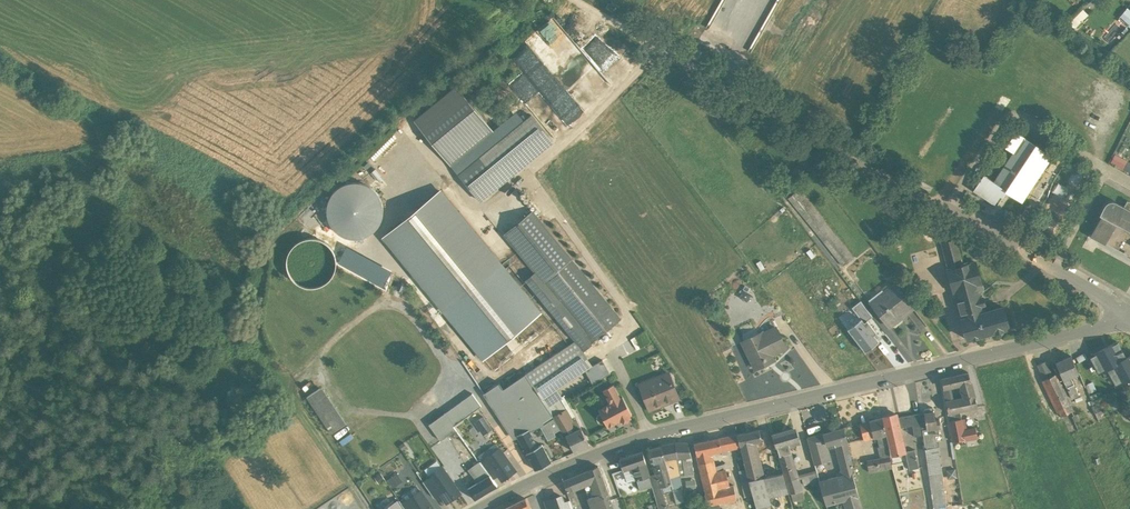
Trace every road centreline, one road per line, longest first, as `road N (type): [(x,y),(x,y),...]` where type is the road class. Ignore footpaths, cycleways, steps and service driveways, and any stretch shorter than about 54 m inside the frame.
road 1 (residential): [(479,508),(659,431),(1129,318)]
road 2 (track): [(497,0),(281,211),(270,234),(253,320),(258,346),(368,508)]
road 3 (track): [(571,0),(938,205)]
road 4 (track): [(651,45),(639,73),(527,176)]

